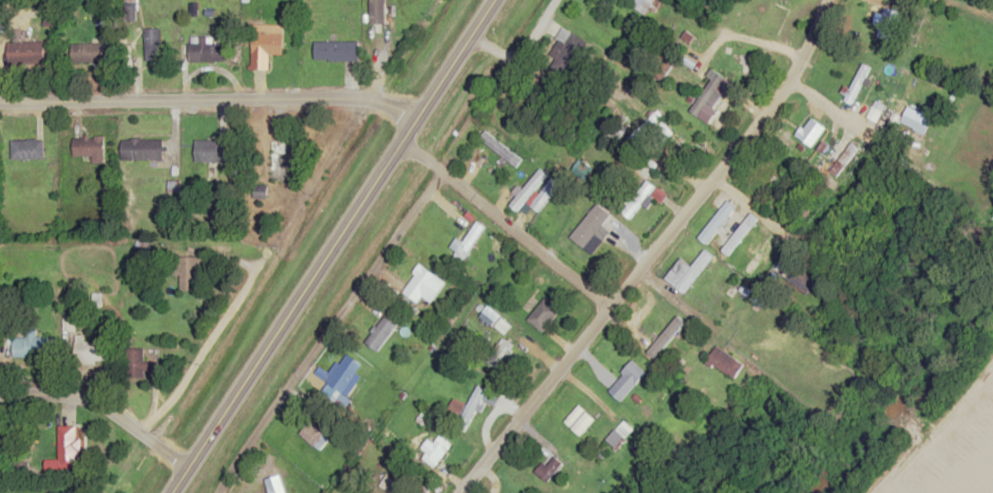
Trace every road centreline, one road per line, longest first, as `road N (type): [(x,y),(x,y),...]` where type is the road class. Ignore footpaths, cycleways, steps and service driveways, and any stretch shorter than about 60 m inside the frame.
road 1 (residential): [(463,492),(746,135),(799,60),(824,0)]
road 2 (secondary): [(172,492),(494,0)]
road 3 (residential): [(0,103),(349,97),(413,124)]
road 4 (residential): [(233,492),(448,183)]
road 5 (residential): [(608,309),(400,145)]
road 6 (residential): [(184,474),(105,408),(75,398),(0,397)]
road 7 (residential): [(704,187),(828,271)]

